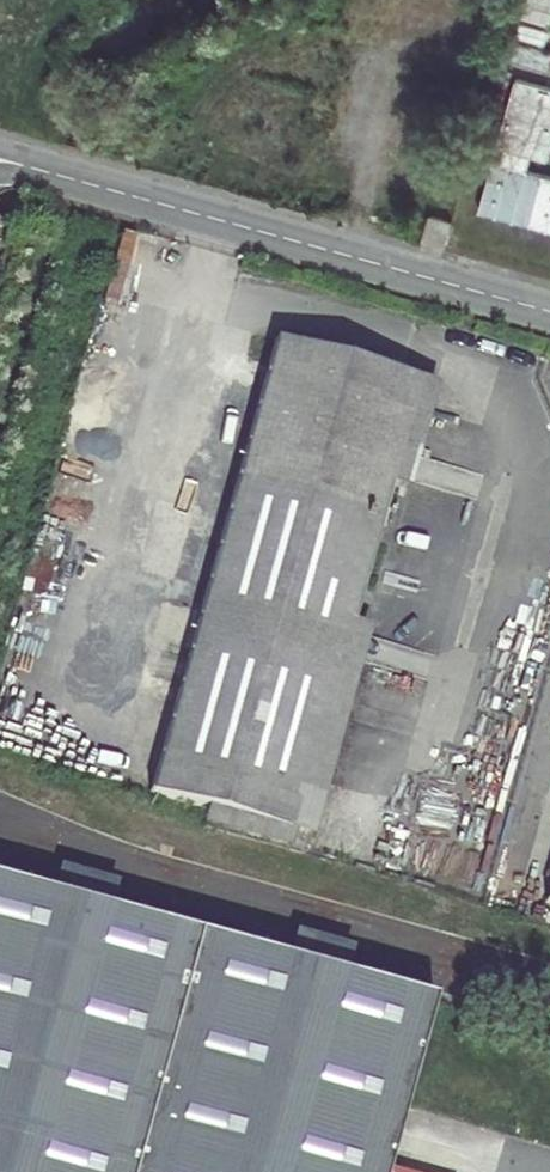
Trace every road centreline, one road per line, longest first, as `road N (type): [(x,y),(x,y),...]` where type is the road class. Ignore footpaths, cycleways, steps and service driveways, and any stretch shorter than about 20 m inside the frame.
road 1 (residential): [(549,310),(0,163)]

